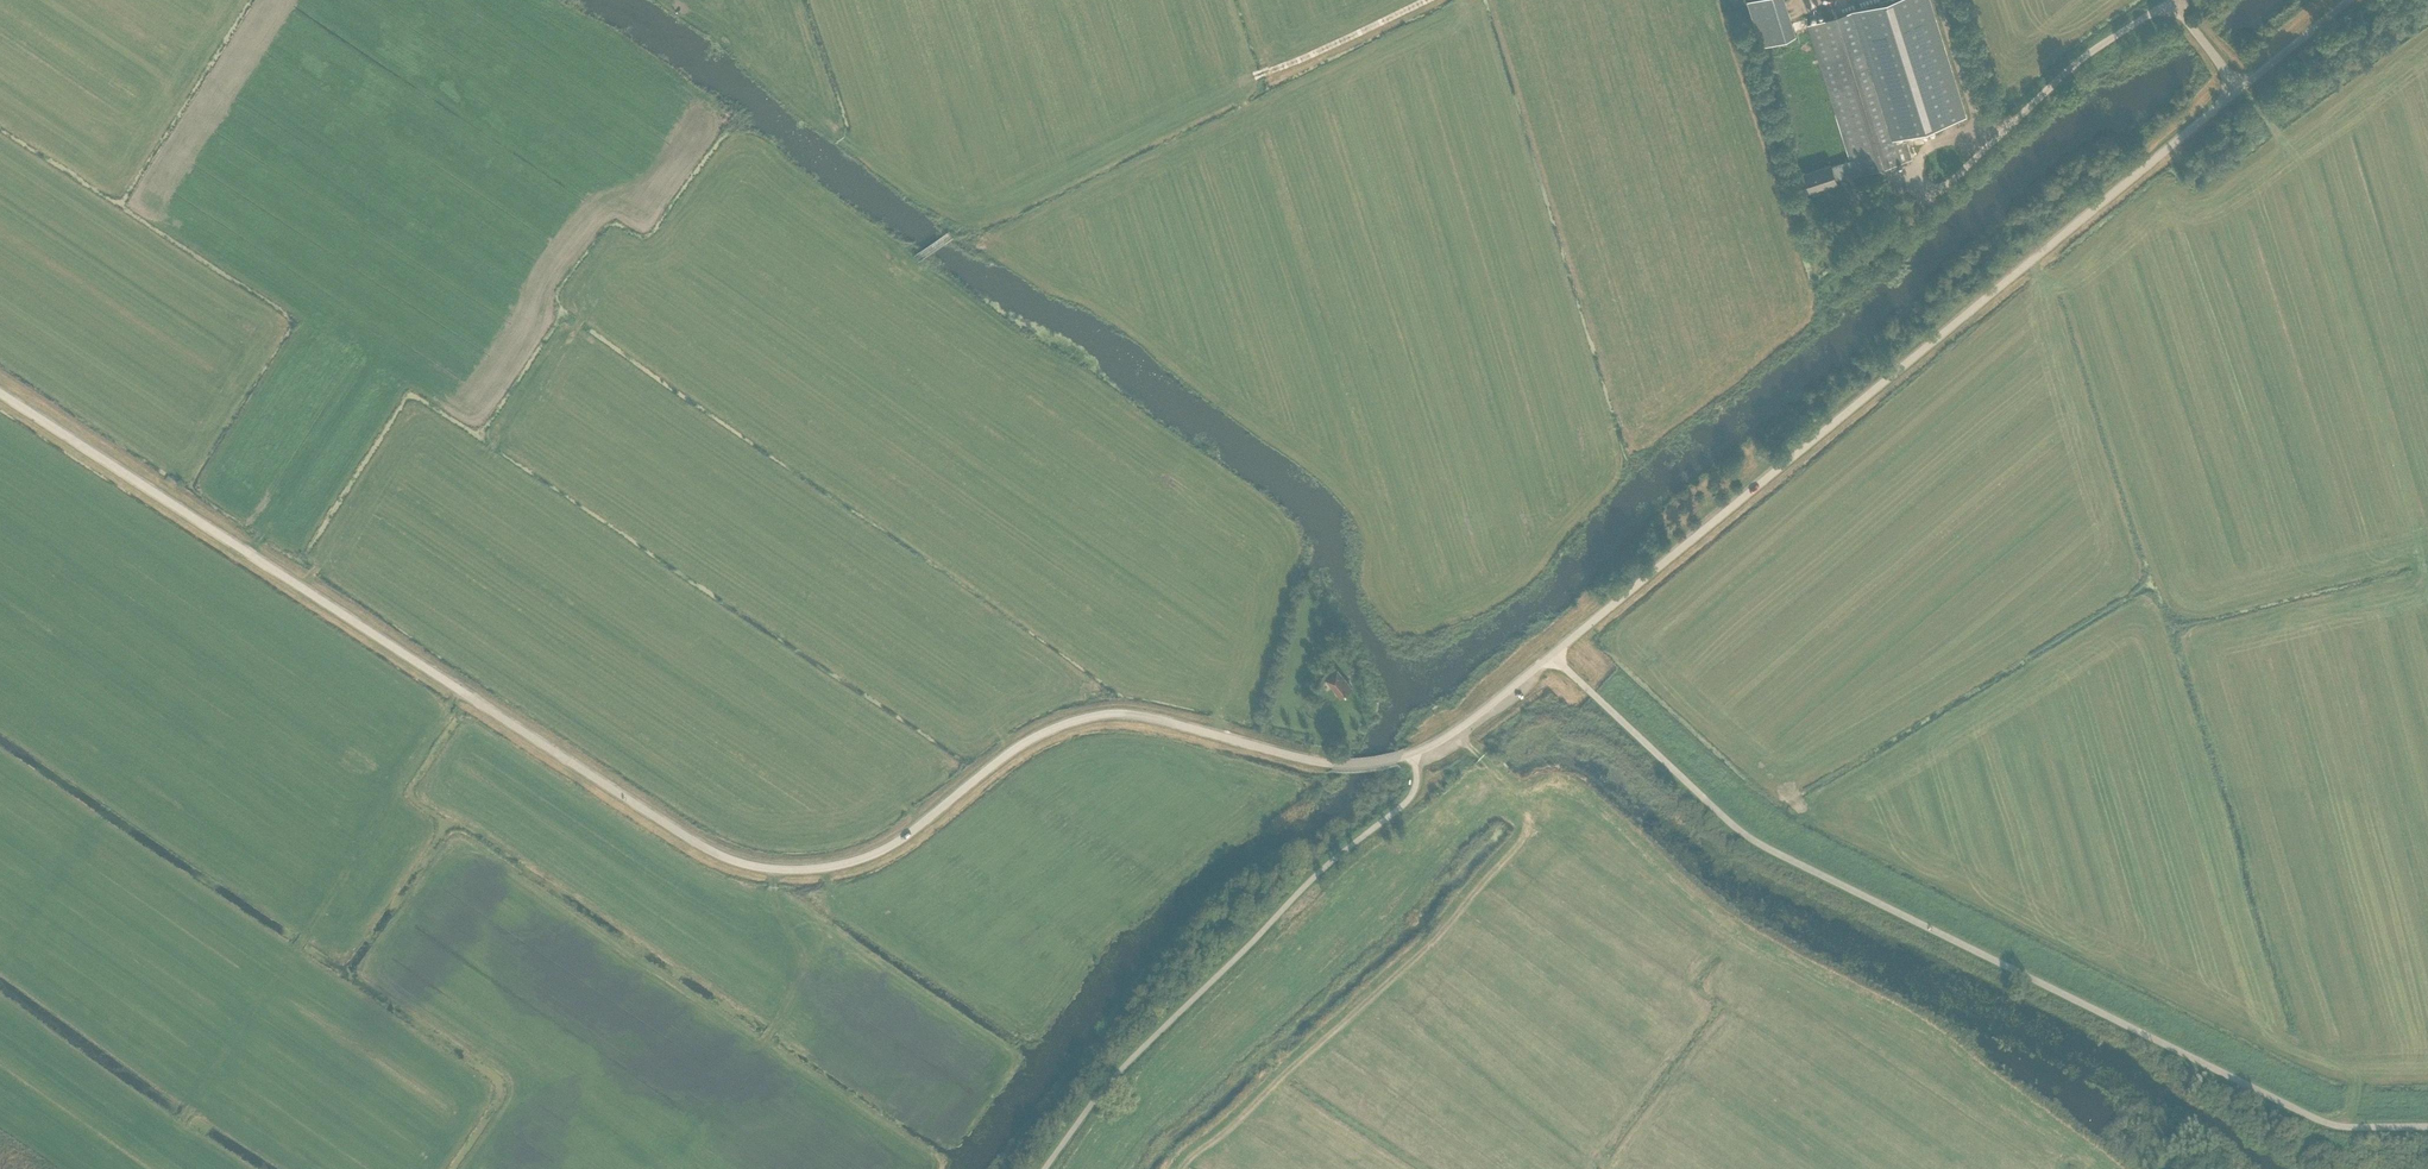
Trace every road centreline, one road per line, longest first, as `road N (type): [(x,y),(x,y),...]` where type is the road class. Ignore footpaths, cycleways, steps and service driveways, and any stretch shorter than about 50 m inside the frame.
road 1 (unclassified): [(1553,654),(1453,732),(1378,763),(1323,763),(1109,716),(1061,729),(1022,748),(868,860),(781,873),(733,864),(675,834),(0,397)]
road 2 (unclassified): [(2427,1132),(2334,1129),(2303,1118),(1766,852),(1728,827),(1553,654)]
road 3 (unclassified): [(1553,654),(2241,90)]
road 4 (track): [(1453,732),(1522,799),(1527,837),(1446,931),(1179,1168)]
road 5 (unclassified): [(1912,174),(1936,198),(2051,75),(2163,0)]
road 6 (track): [(1429,0),(1248,80)]
road 7 (track): [(1990,140),(1939,0)]
road 8 (unclassified): [(2241,90),(2352,0)]

